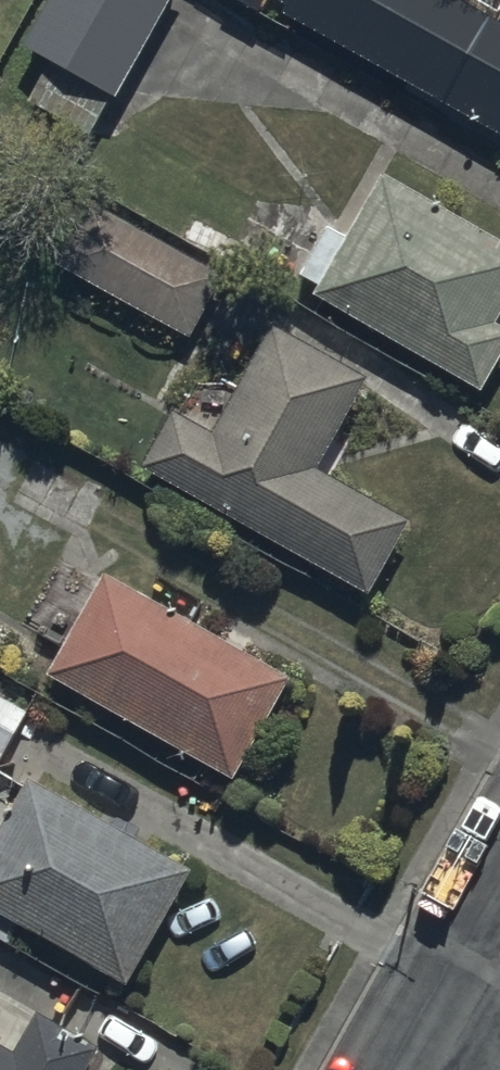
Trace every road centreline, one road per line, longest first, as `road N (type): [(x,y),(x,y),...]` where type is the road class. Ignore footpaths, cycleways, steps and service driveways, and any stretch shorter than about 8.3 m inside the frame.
road 1 (residential): [(499,941),(429,1069)]

